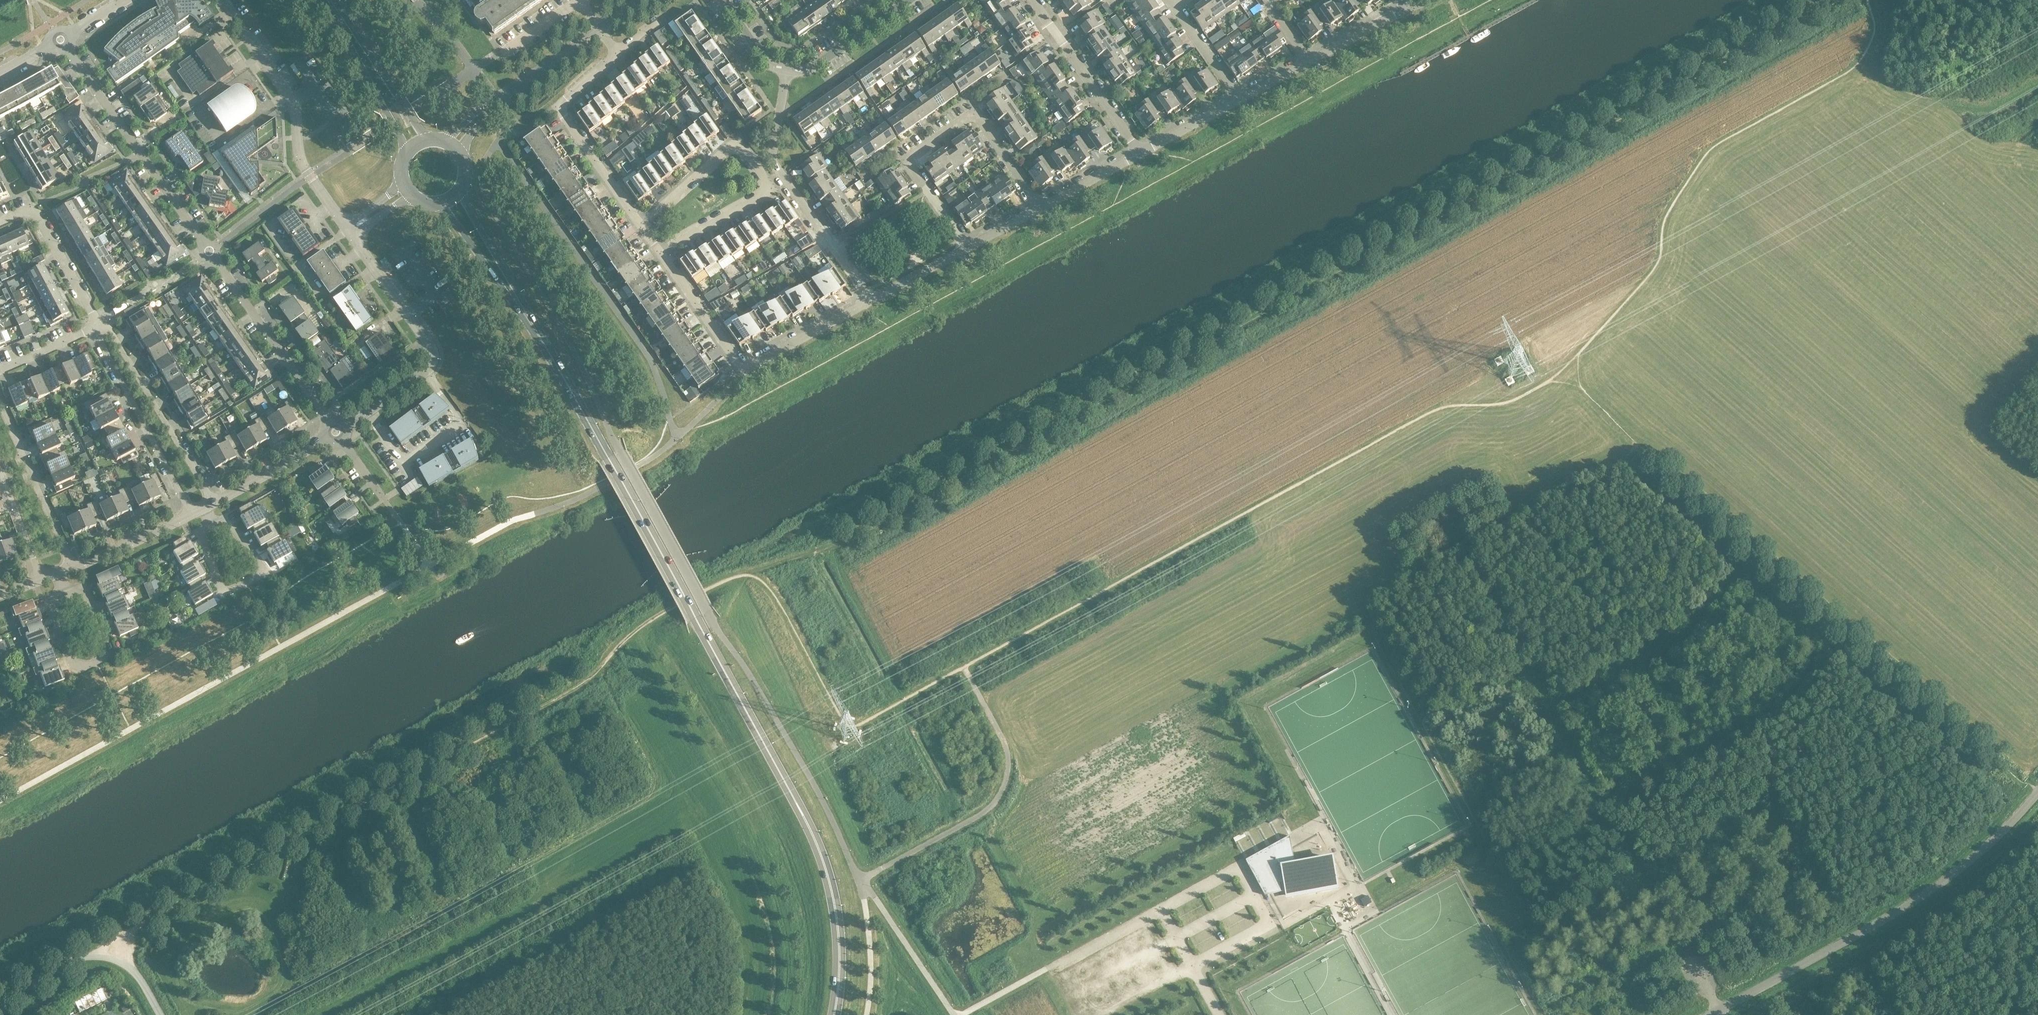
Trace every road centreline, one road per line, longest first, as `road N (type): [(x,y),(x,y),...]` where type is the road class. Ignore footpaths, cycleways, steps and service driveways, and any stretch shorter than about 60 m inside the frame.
road 1 (secondary): [(833,1014),(839,948),(824,859),(531,322)]
road 2 (residential): [(336,429),(60,40)]
road 3 (tertiary): [(1712,1014),(1940,886),(2037,789)]
road 4 (residential): [(1038,207),(975,116),(911,160),(968,246)]
road 5 (residential): [(354,237),(431,355),(418,375),(336,429)]
road 6 (residential): [(869,298),(774,164),(788,69)]
road 7 (residential): [(343,222),(301,157),(294,101),(221,0)]
road 8 (residential): [(640,224),(557,106),(619,54)]
road 9 (residential): [(216,501),(106,322)]
road 10 (residential): [(184,516),(90,330)]
road 11 (unclassified): [(159,1014),(135,971),(113,957),(85,955),(0,1001)]
road 12 (residential): [(659,251),(774,190),(736,139)]
road 13 (residential): [(1135,159),(1030,0)]
road 14 (residential): [(72,567),(0,403)]
road 15 (residential): [(64,591),(91,600),(102,618),(106,643),(96,665),(73,658),(57,607)]
road 16 (secondary): [(333,6),(406,153)]
road 17 (residential): [(214,520),(248,545),(256,574),(228,587),(208,549),(208,531)]
road 18 (secondary): [(429,139),(333,6)]
road 19 (secondary): [(438,205),(531,322)]
road 20 (secondary): [(531,322),(459,193)]
road 21 (residential): [(788,69),(805,72),(913,0)]
road 22 (residential): [(746,369),(659,251)]
road 23 (residential): [(746,369),(869,298)]
road 24 (residential): [(336,429),(216,501)]
road 25 (residential): [(98,327),(30,205)]
road 26 (residential): [(496,104),(601,28)]
road 27 (residential): [(640,224),(736,139)]
road 28 (residential): [(1239,100),(1174,5),(1181,0)]
road 29 (residential): [(184,516),(72,567)]
road 30 (residential): [(1308,61),(1407,6),(1403,0)]

